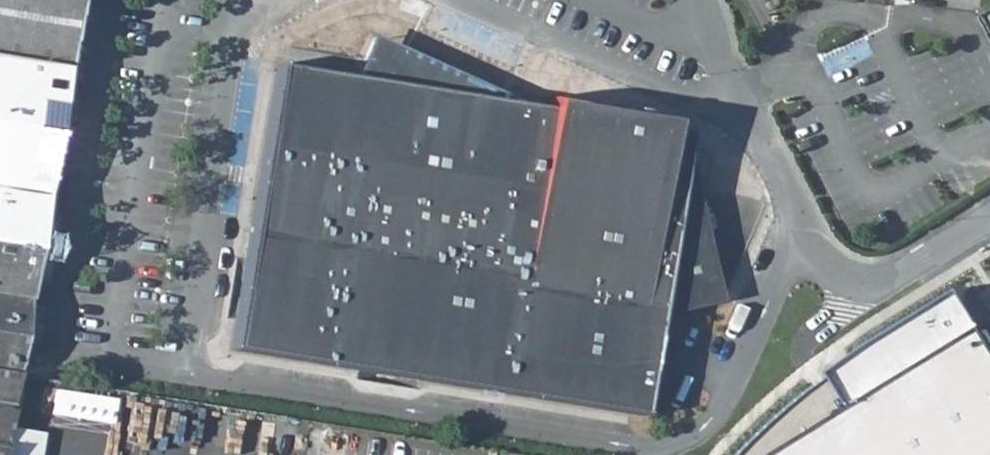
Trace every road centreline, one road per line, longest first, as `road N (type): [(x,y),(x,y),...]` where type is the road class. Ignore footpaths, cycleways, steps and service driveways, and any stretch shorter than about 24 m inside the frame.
road 1 (unclassified): [(696,0),(803,228),(837,268),(888,276),(989,218)]

